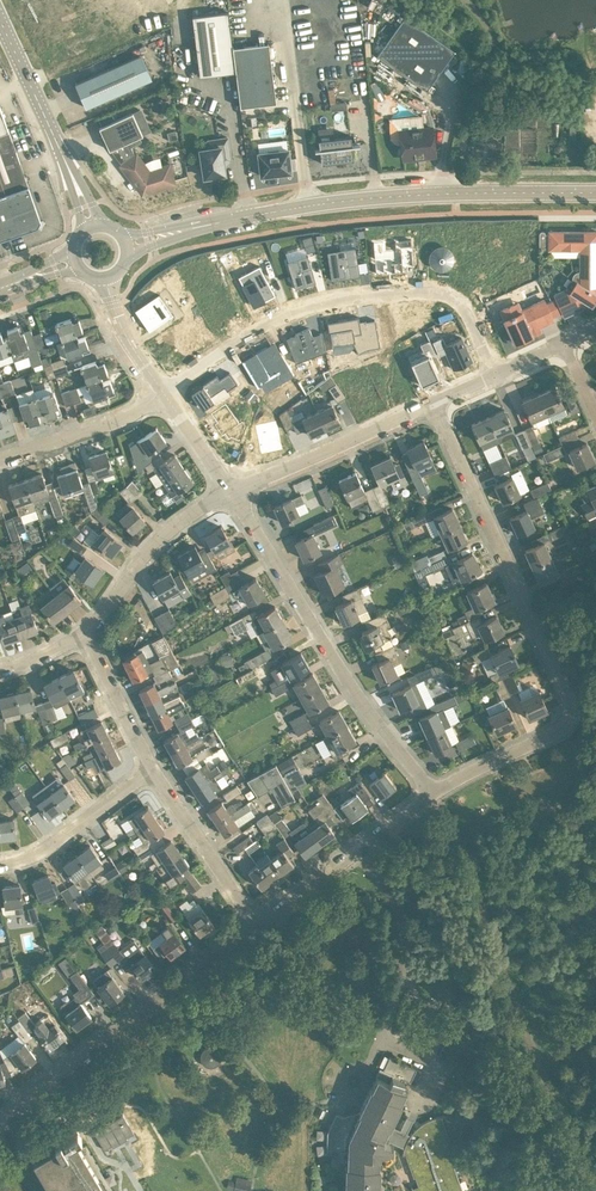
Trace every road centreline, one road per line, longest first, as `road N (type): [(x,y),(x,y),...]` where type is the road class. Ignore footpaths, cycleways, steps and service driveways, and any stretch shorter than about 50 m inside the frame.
road 1 (residential): [(433,794),(562,728),(570,706),(435,402)]
road 2 (tertiary): [(125,244),(326,201),(595,192)]
road 3 (residential): [(493,376),(466,313),(440,294),(413,293),(337,301),(273,322),(164,395)]
road 4 (residential): [(433,794),(354,694),(229,490)]
road 5 (residential): [(0,1117),(260,926)]
road 6 (unclassified): [(94,227),(0,20)]
road 7 (residential): [(229,490),(435,402)]
road 8 (residential): [(260,926),(433,794)]
road 9 (residential): [(83,630),(165,530),(229,490)]
road 10 (residential): [(260,926),(152,771)]
road 11 (residential): [(0,862),(57,842),(152,771)]
road 12 (residential): [(0,462),(118,421),(164,395)]
road 13 (residential): [(152,771),(83,630)]
road 14 (residential): [(164,395),(121,325),(107,278)]

